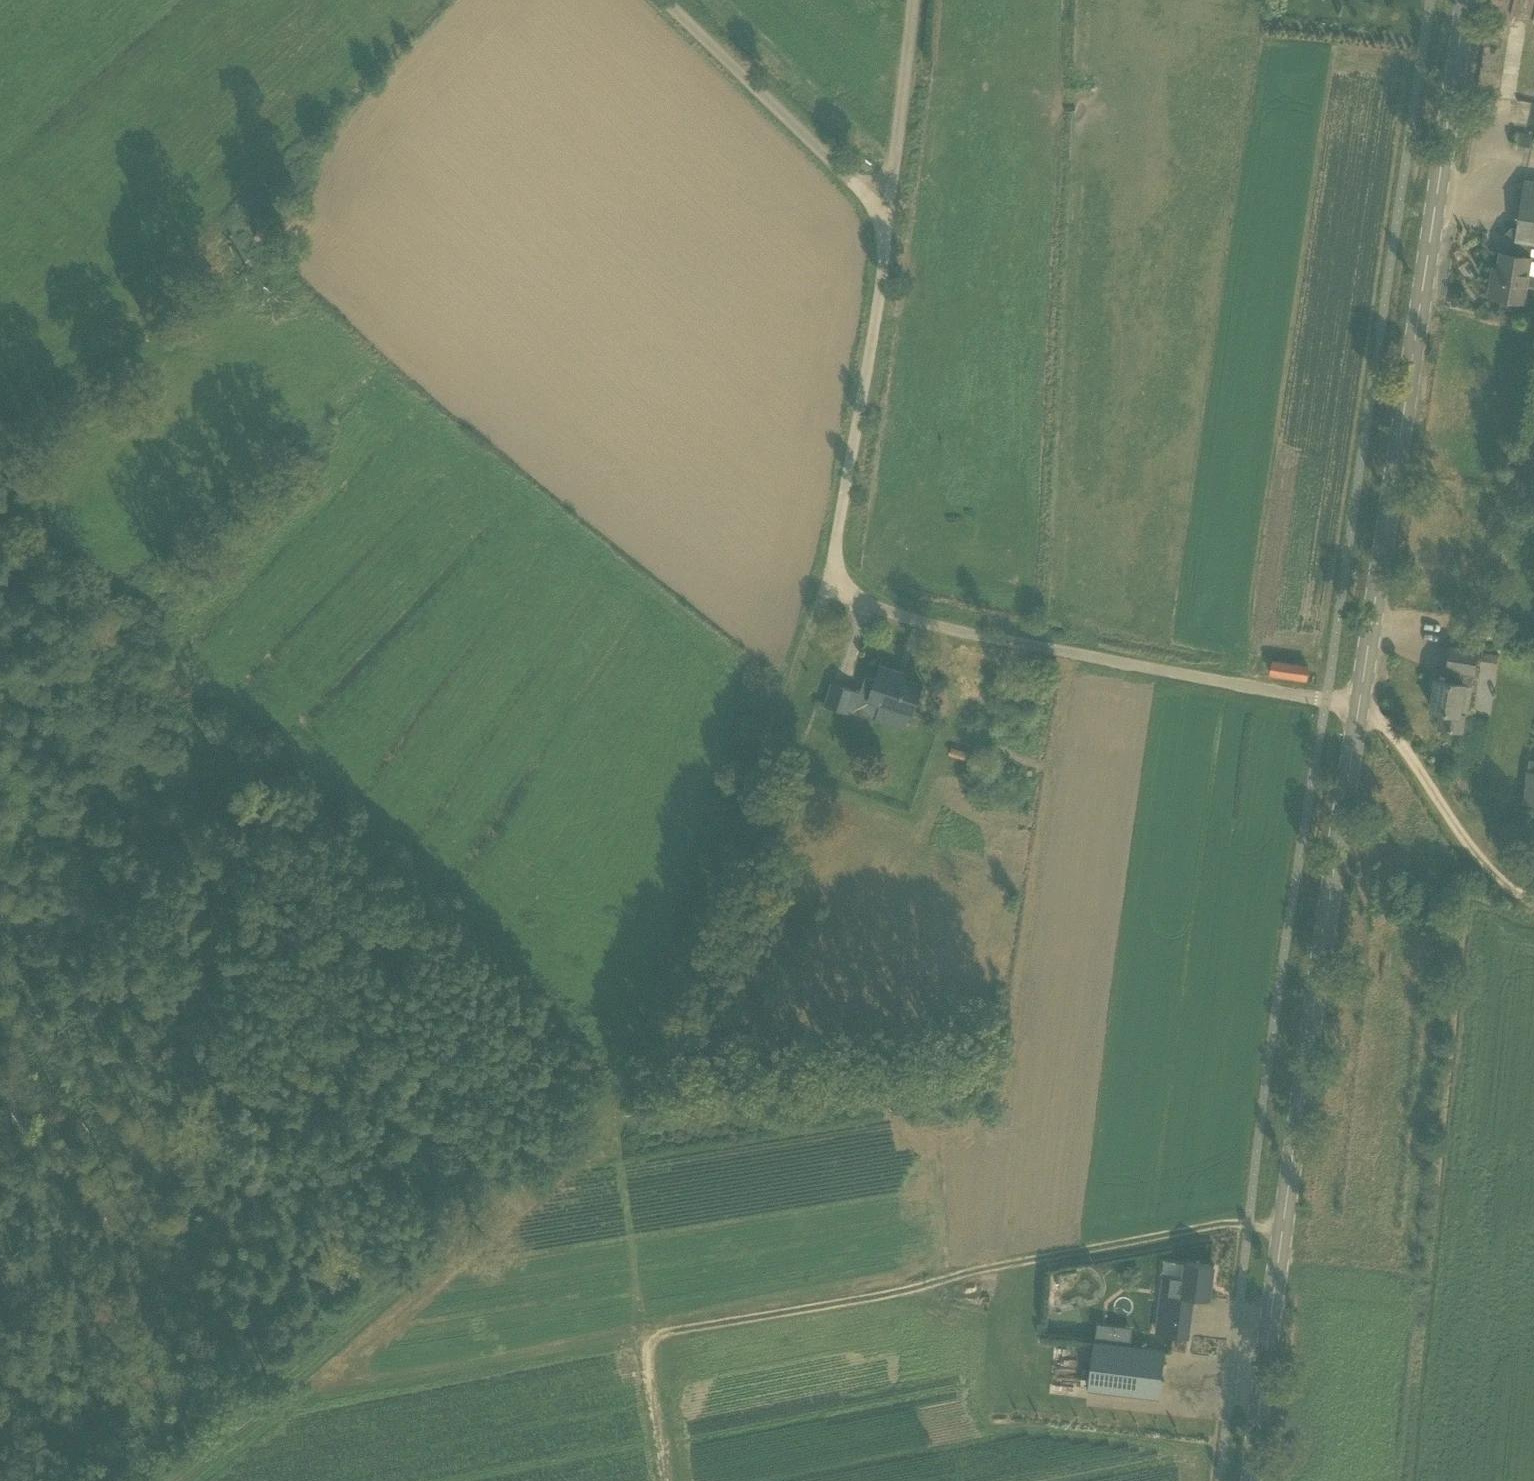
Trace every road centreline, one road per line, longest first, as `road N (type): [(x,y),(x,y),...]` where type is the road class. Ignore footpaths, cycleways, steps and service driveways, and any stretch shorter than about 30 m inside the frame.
road 1 (track): [(179,1480),(650,1055),(765,787),(797,664),(829,585)]
road 2 (unclassified): [(1363,706),(946,632),(829,585),(884,249),(881,214),(839,168)]
road 3 (tertiary): [(1254,1480),(1292,1151),(1363,706)]
road 4 (tertiary): [(1363,706),(1464,0)]
road 5 (track): [(669,1332),(1226,1221),(1283,1225)]
road 6 (track): [(1533,900),(1480,857),(1389,726),(1363,706)]
road 7 (track): [(839,168),(664,0)]
road 8 (track): [(913,0),(894,176),(881,214)]

